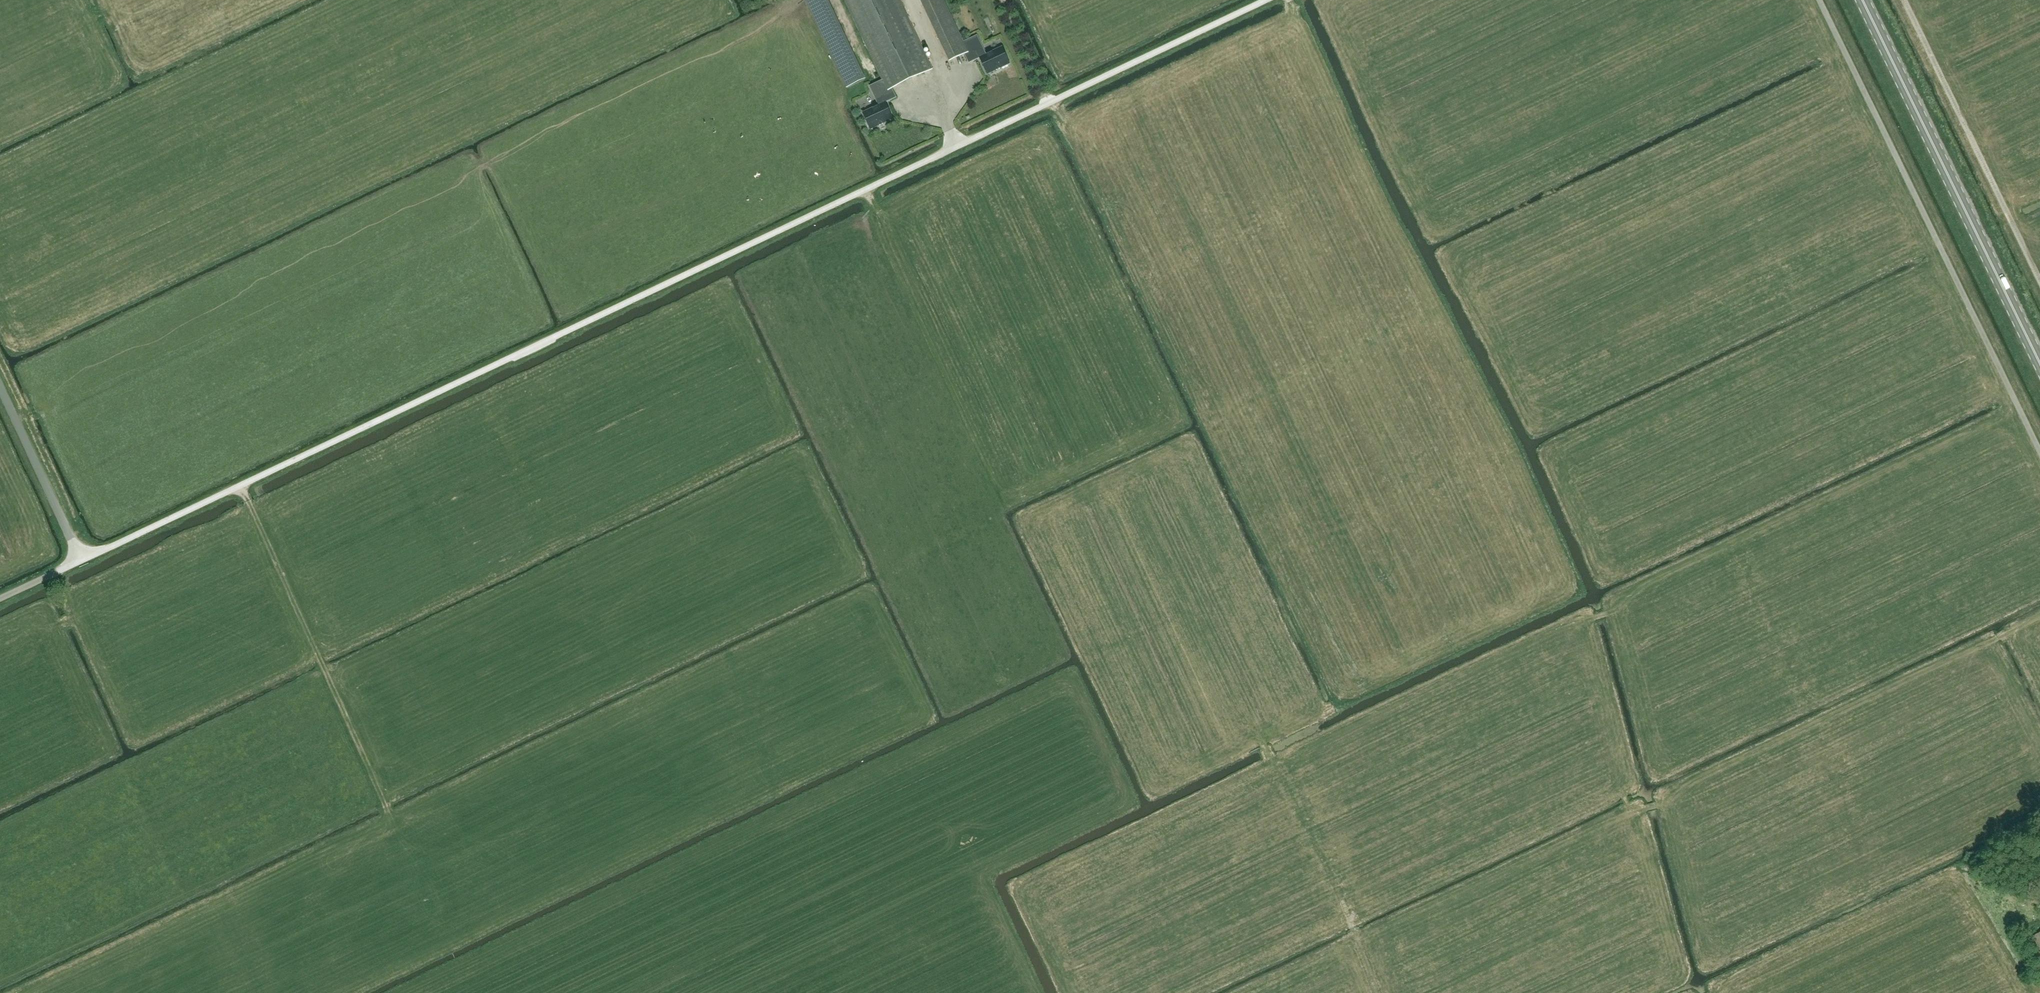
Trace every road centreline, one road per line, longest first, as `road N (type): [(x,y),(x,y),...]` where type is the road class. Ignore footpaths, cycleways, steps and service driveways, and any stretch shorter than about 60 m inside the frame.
road 1 (unclassified): [(80,560),(1266,0)]
road 2 (unclassified): [(2039,452),(1820,0)]
road 3 (secondary): [(1864,0),(2039,361)]
road 4 (unclassified): [(80,560),(0,387)]

